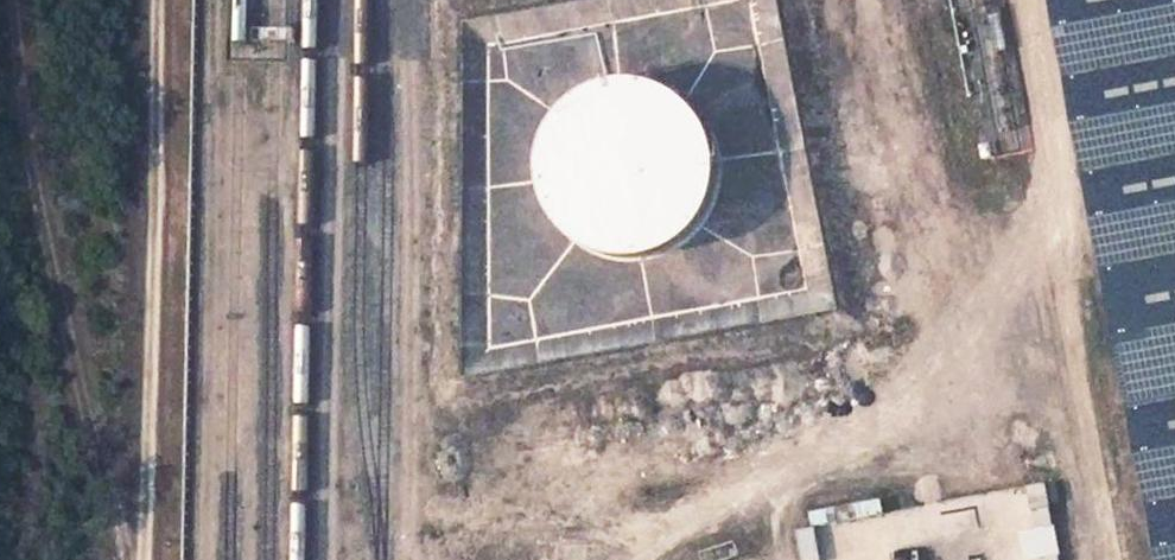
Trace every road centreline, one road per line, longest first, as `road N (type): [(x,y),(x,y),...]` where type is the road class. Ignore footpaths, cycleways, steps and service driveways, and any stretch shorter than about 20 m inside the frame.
road 1 (track): [(133,559),(79,385),(10,0)]
road 2 (track): [(142,559),(159,0)]

